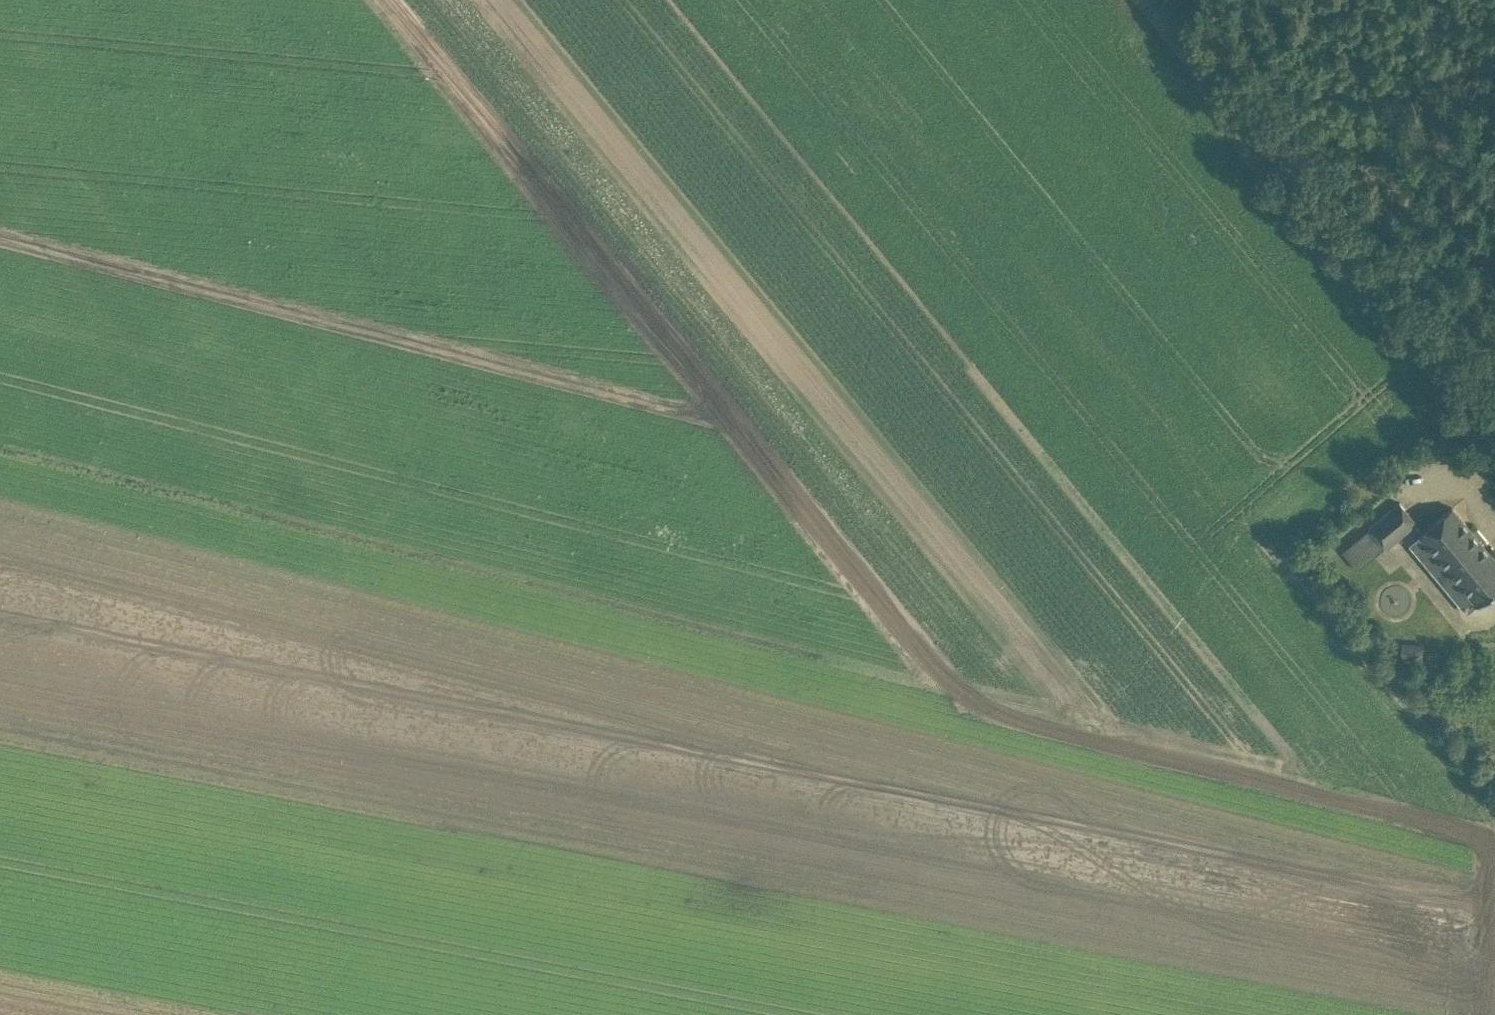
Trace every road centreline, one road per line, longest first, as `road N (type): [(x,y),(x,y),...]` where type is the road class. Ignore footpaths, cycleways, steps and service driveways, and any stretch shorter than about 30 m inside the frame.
road 1 (unclassified): [(1494,444),(1128,0)]

